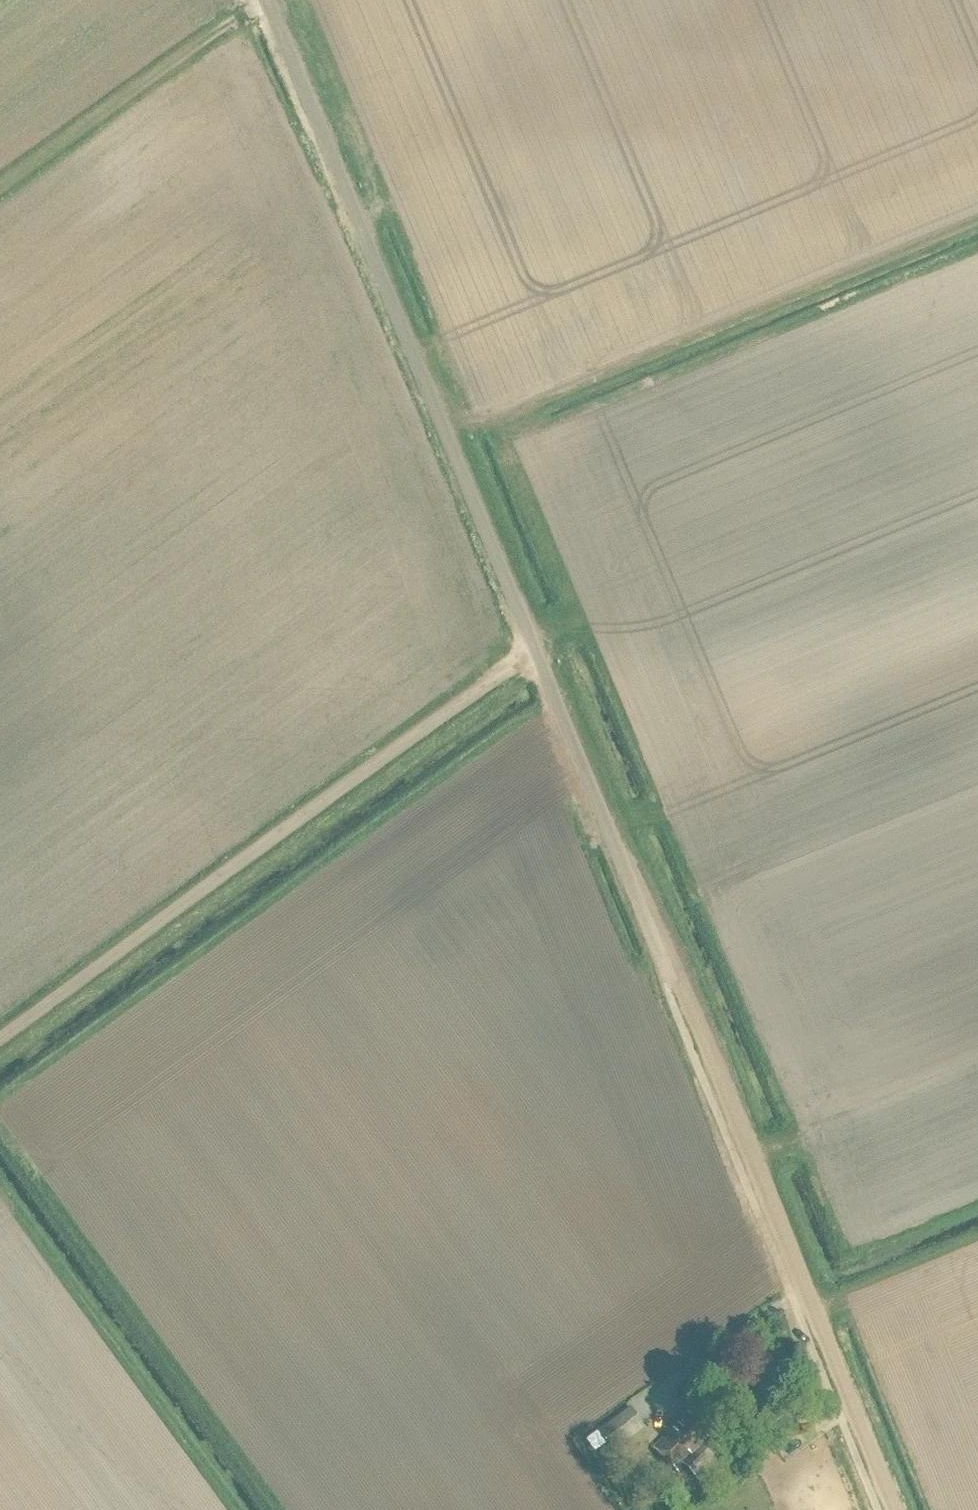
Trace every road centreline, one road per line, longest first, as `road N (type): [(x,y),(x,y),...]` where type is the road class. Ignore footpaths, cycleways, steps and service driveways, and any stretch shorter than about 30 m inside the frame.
road 1 (unclassified): [(669,963),(269,0)]
road 2 (track): [(535,652),(0,1040)]
road 3 (track): [(669,963),(890,1509)]
road 4 (track): [(266,0),(0,190)]

